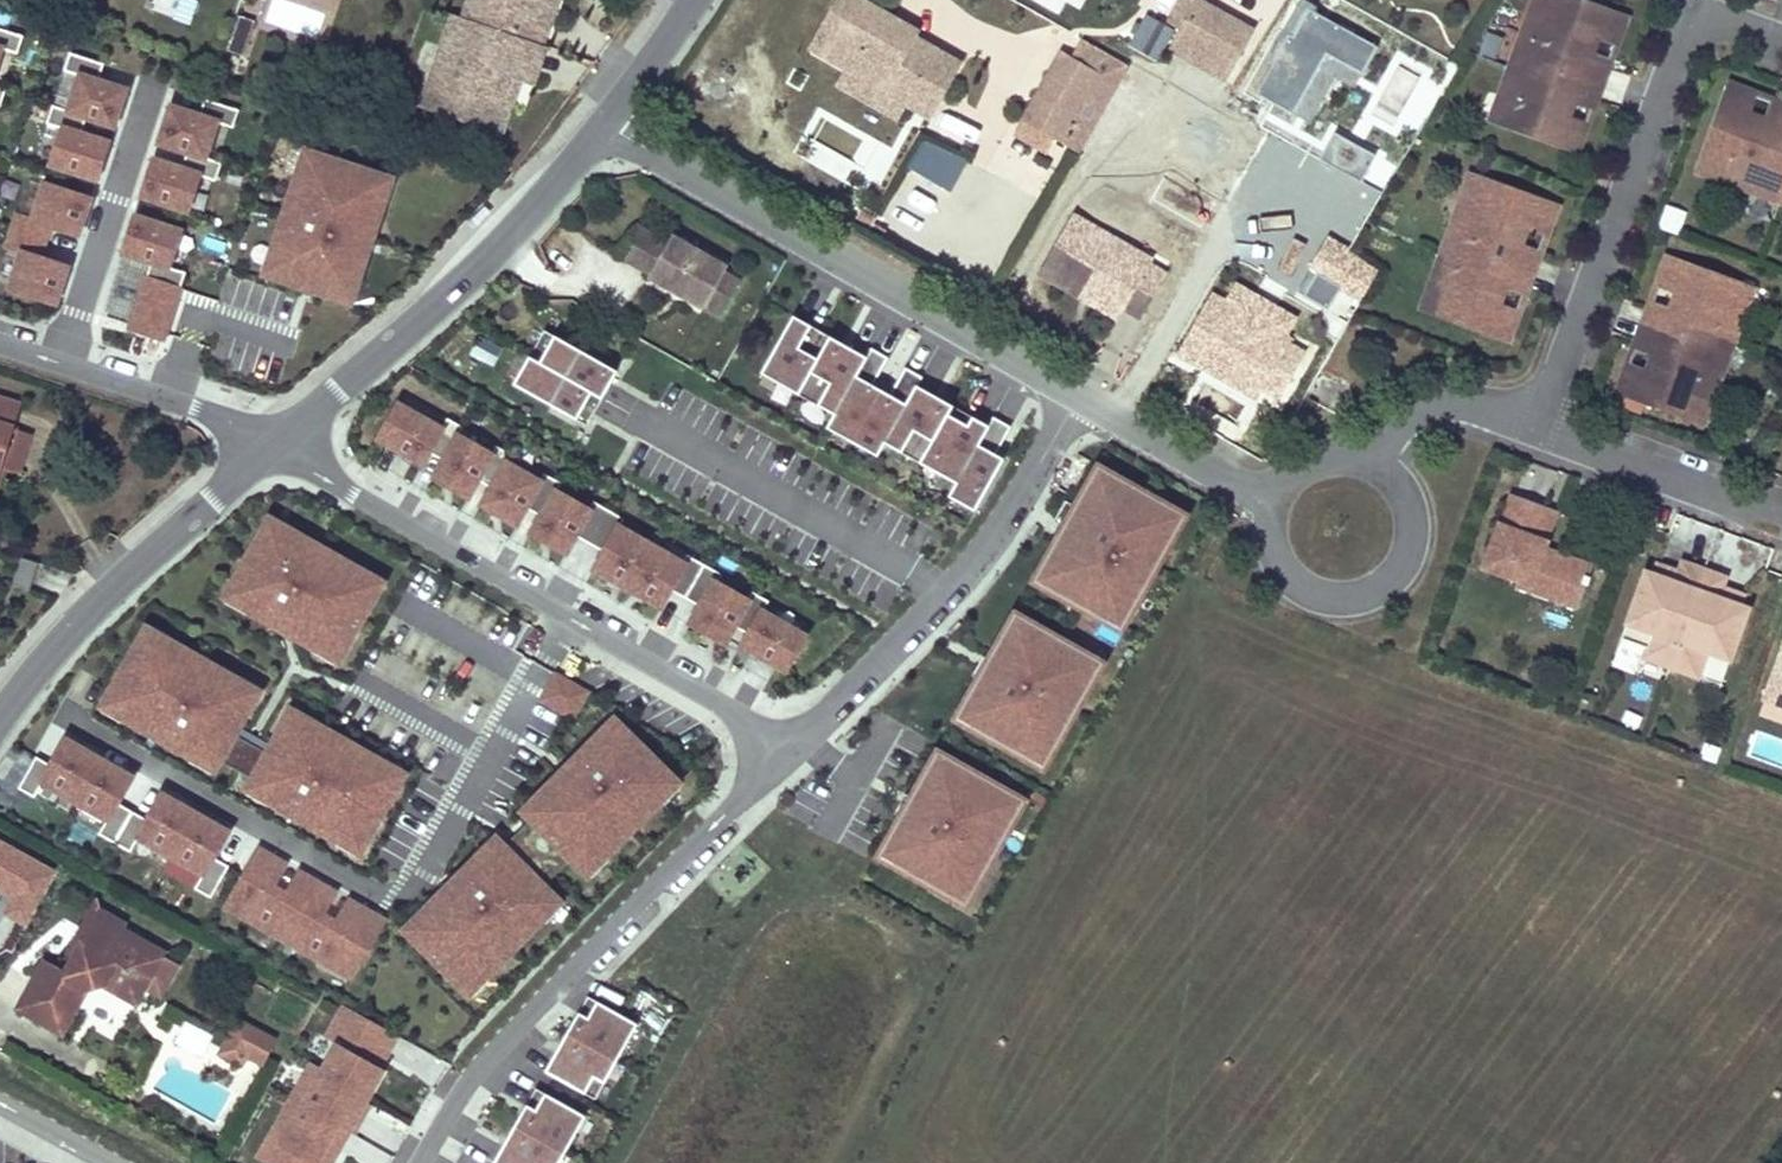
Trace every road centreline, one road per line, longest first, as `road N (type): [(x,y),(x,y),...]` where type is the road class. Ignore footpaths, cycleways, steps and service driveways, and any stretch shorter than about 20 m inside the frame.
road 1 (residential): [(284,440),(355,495),(737,711),(783,753)]
road 2 (residential): [(606,127),(1084,399)]
road 3 (residential): [(783,753),(484,1061),(421,1162)]
road 4 (residential): [(1537,425),(1676,49),(1698,27),(1740,29),(1781,44)]
road 5 (residential): [(1084,399),(987,549),(783,753)]
road 6 (residential): [(284,440),(495,251),(606,127)]
road 7 (residential): [(0,715),(91,611),(284,440)]
road 8 (residential): [(1272,505),(1269,546),(1294,585),(1340,600),(1377,589),(1402,560),(1408,517),(1394,486),(1368,466)]
road 9 (residential): [(149,86),(62,367)]
road 10 (residential): [(1537,425),(1781,517)]
road 11 (residential): [(62,367),(284,440)]
road 12 (residential): [(1084,399),(1272,505)]
road 13 (residential): [(1368,466),(1421,408),(1453,401),(1537,425)]
road 14 (residential): [(606,127),(695,0)]
road 15 (residential): [(108,1162),(0,1104)]

